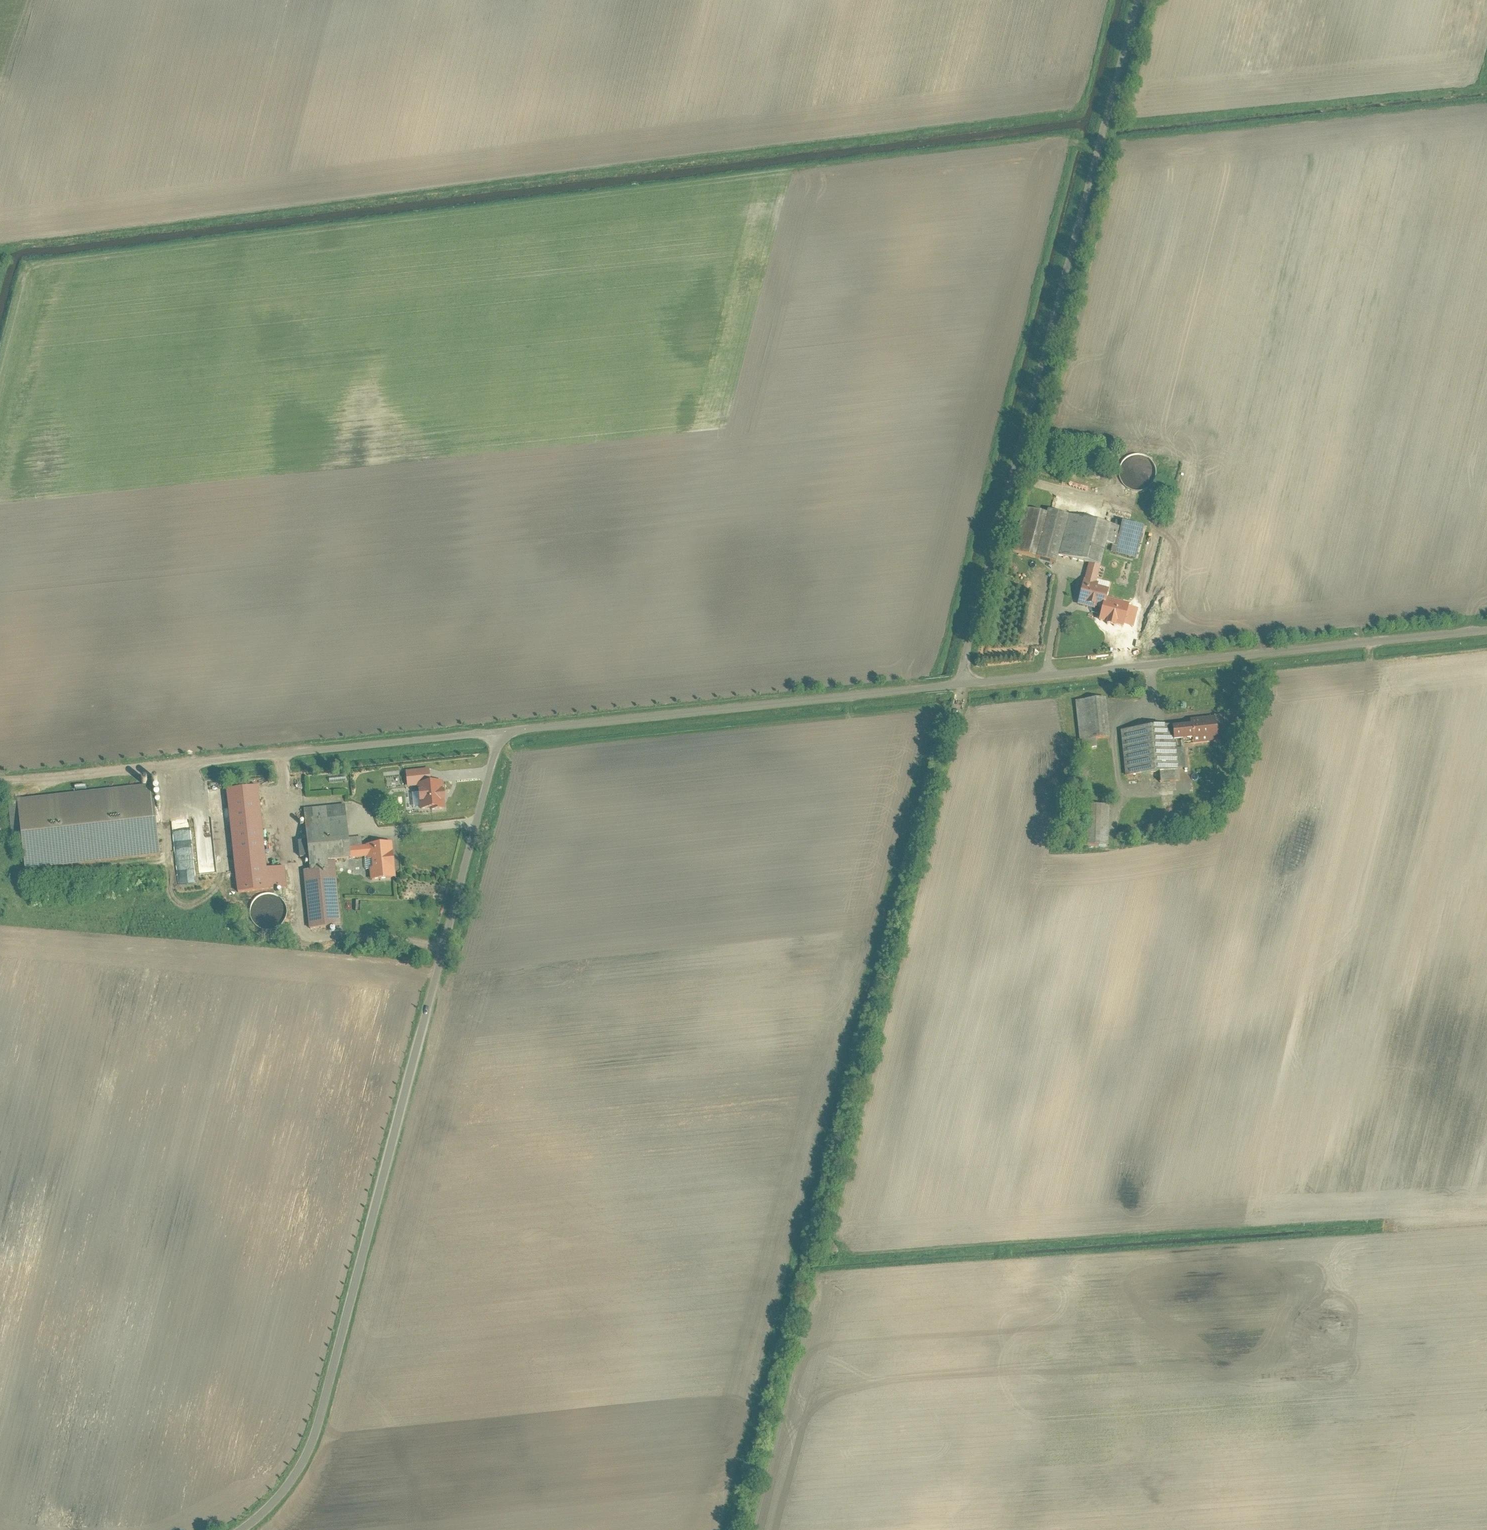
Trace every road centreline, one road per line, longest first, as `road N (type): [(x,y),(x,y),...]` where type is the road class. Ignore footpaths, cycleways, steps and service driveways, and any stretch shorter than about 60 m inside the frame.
road 1 (residential): [(241,1529),(270,1508),(317,1433),(498,732),(963,684)]
road 2 (unclassified): [(963,684),(1136,0)]
road 3 (residential): [(963,684),(1486,629)]

